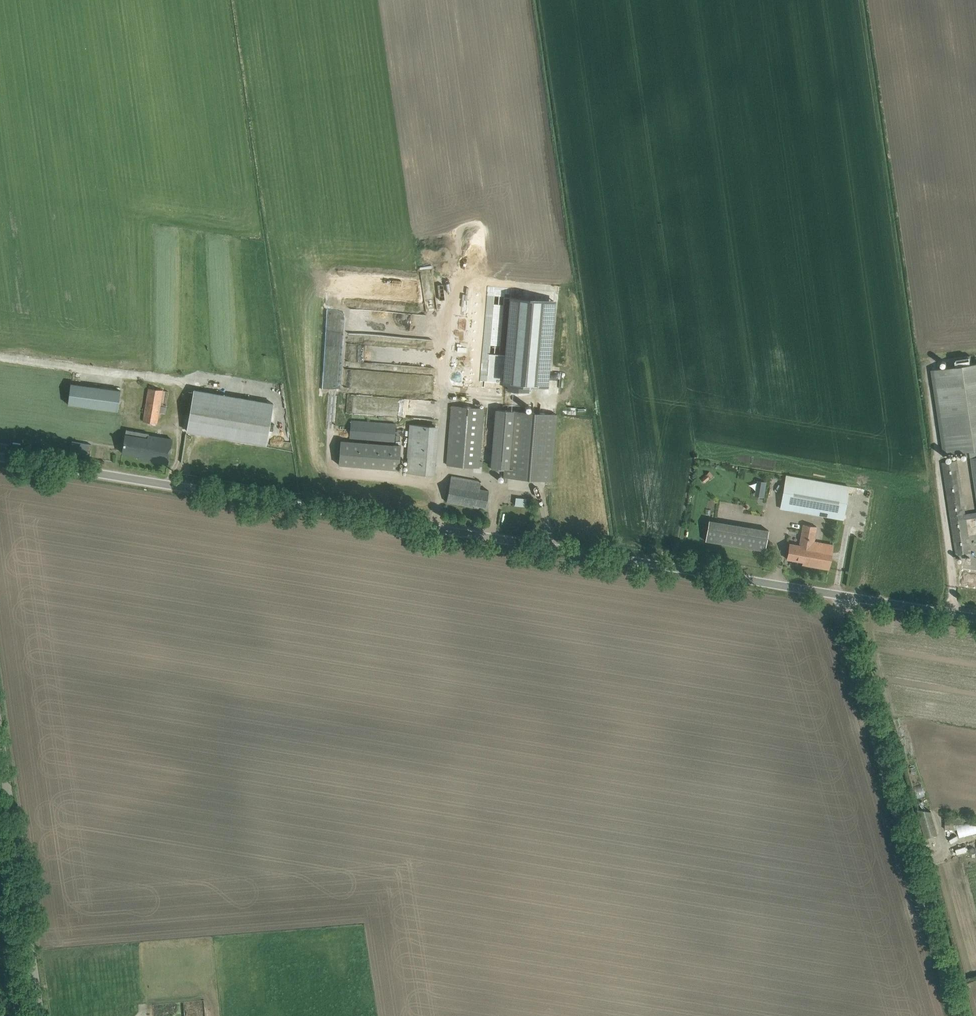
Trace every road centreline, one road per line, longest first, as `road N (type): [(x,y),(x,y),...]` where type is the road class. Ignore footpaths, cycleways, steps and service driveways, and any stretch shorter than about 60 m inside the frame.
road 1 (unclassified): [(975,618),(0,456)]
road 2 (track): [(842,597),(958,1015)]
road 3 (tertiary): [(41,1015),(0,729)]

